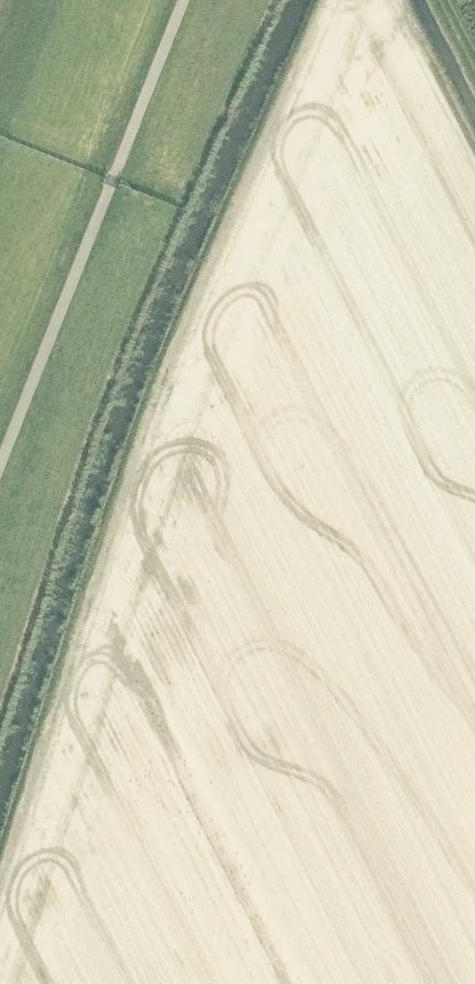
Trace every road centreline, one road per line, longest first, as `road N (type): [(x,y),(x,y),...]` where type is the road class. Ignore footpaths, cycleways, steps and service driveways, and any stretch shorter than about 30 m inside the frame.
road 1 (unclassified): [(0,460),(183,0)]

